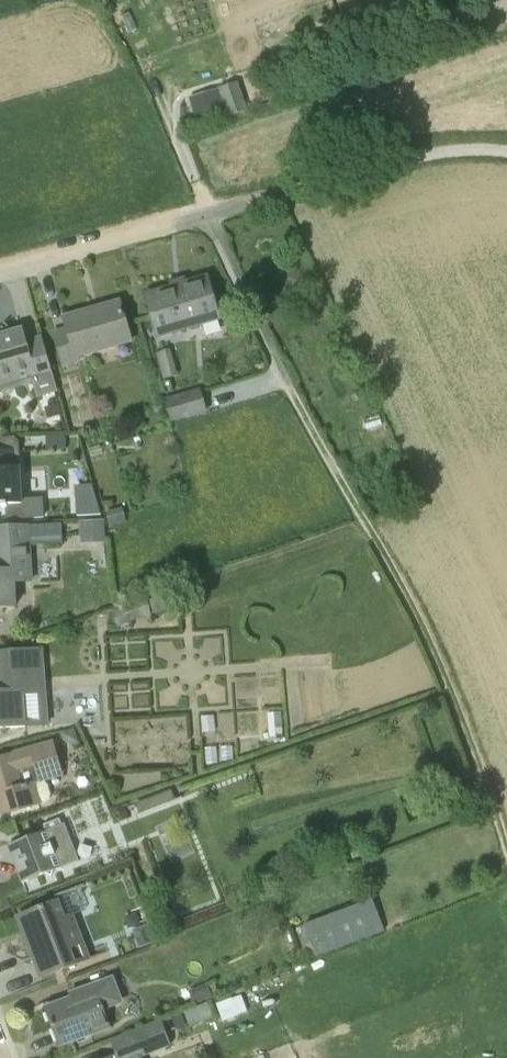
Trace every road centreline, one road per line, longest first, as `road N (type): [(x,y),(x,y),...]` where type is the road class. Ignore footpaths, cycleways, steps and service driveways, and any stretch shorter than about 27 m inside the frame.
road 1 (track): [(506,850),(437,657),(288,385),(207,214)]
road 2 (unclassified): [(506,152),(405,159),(0,273)]

